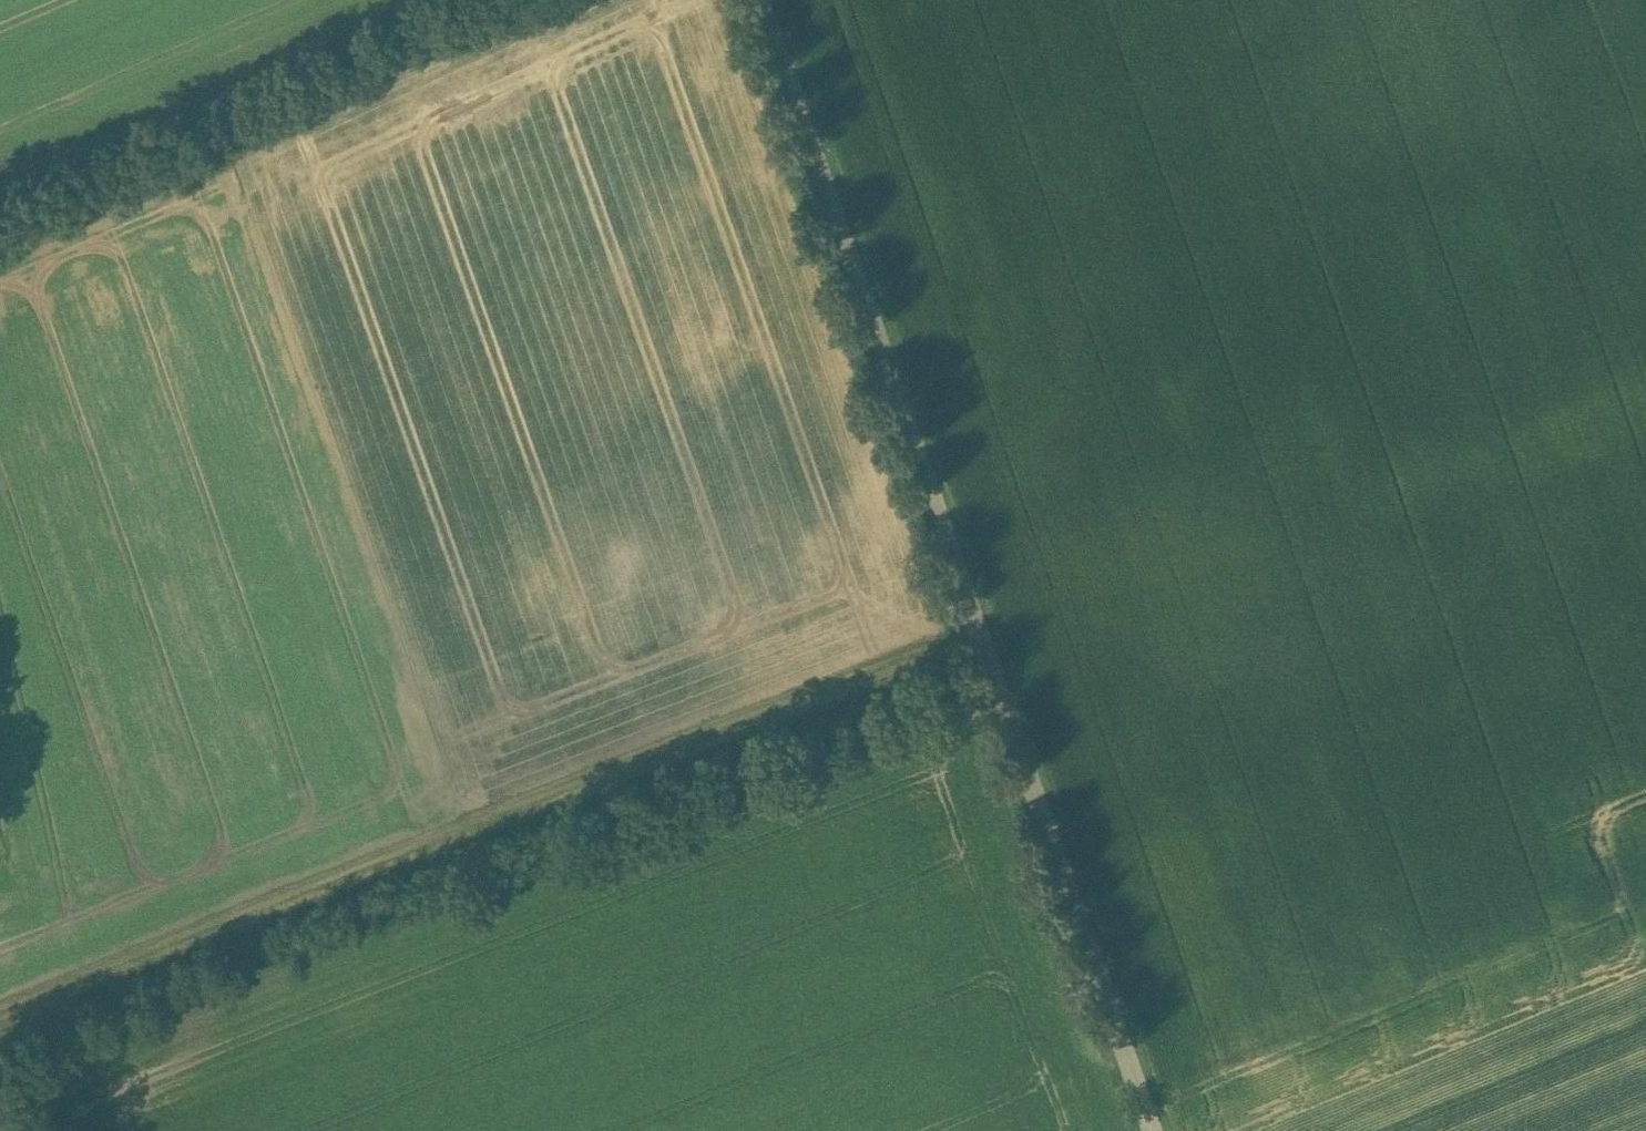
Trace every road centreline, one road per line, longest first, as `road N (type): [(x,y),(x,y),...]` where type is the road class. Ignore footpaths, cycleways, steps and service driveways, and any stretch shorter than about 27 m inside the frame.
road 1 (unclassified): [(763,0),(1152,1130)]

